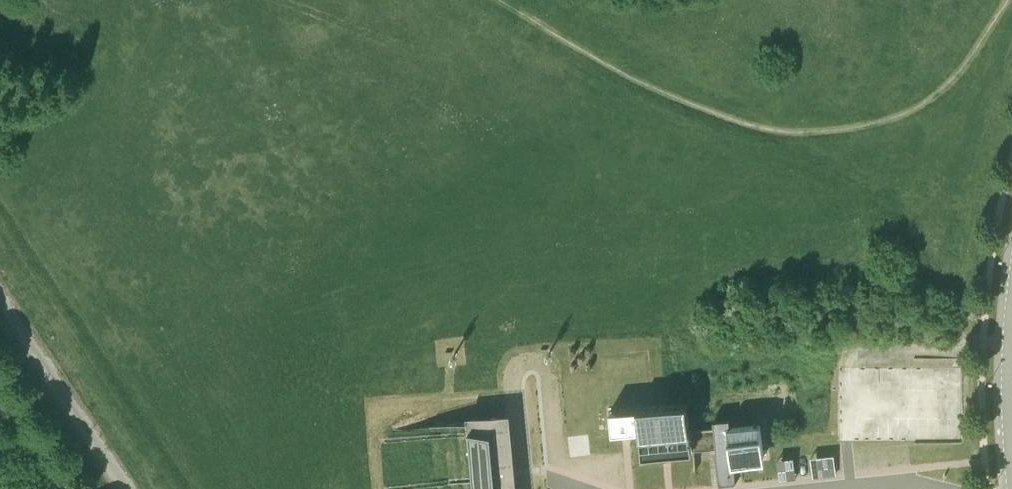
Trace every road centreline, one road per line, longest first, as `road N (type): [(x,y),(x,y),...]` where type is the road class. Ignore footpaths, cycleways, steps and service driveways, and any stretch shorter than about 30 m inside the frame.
road 1 (unclassified): [(125,488),(0,297)]

